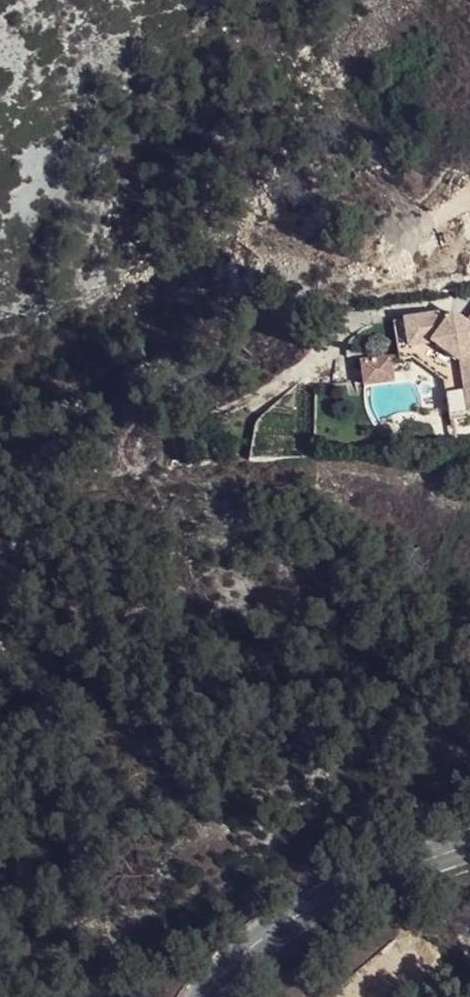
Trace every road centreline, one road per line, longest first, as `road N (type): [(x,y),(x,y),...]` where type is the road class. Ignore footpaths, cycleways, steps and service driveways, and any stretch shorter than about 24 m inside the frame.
road 1 (tertiary): [(194,996),(240,944),(273,923),(469,844)]

